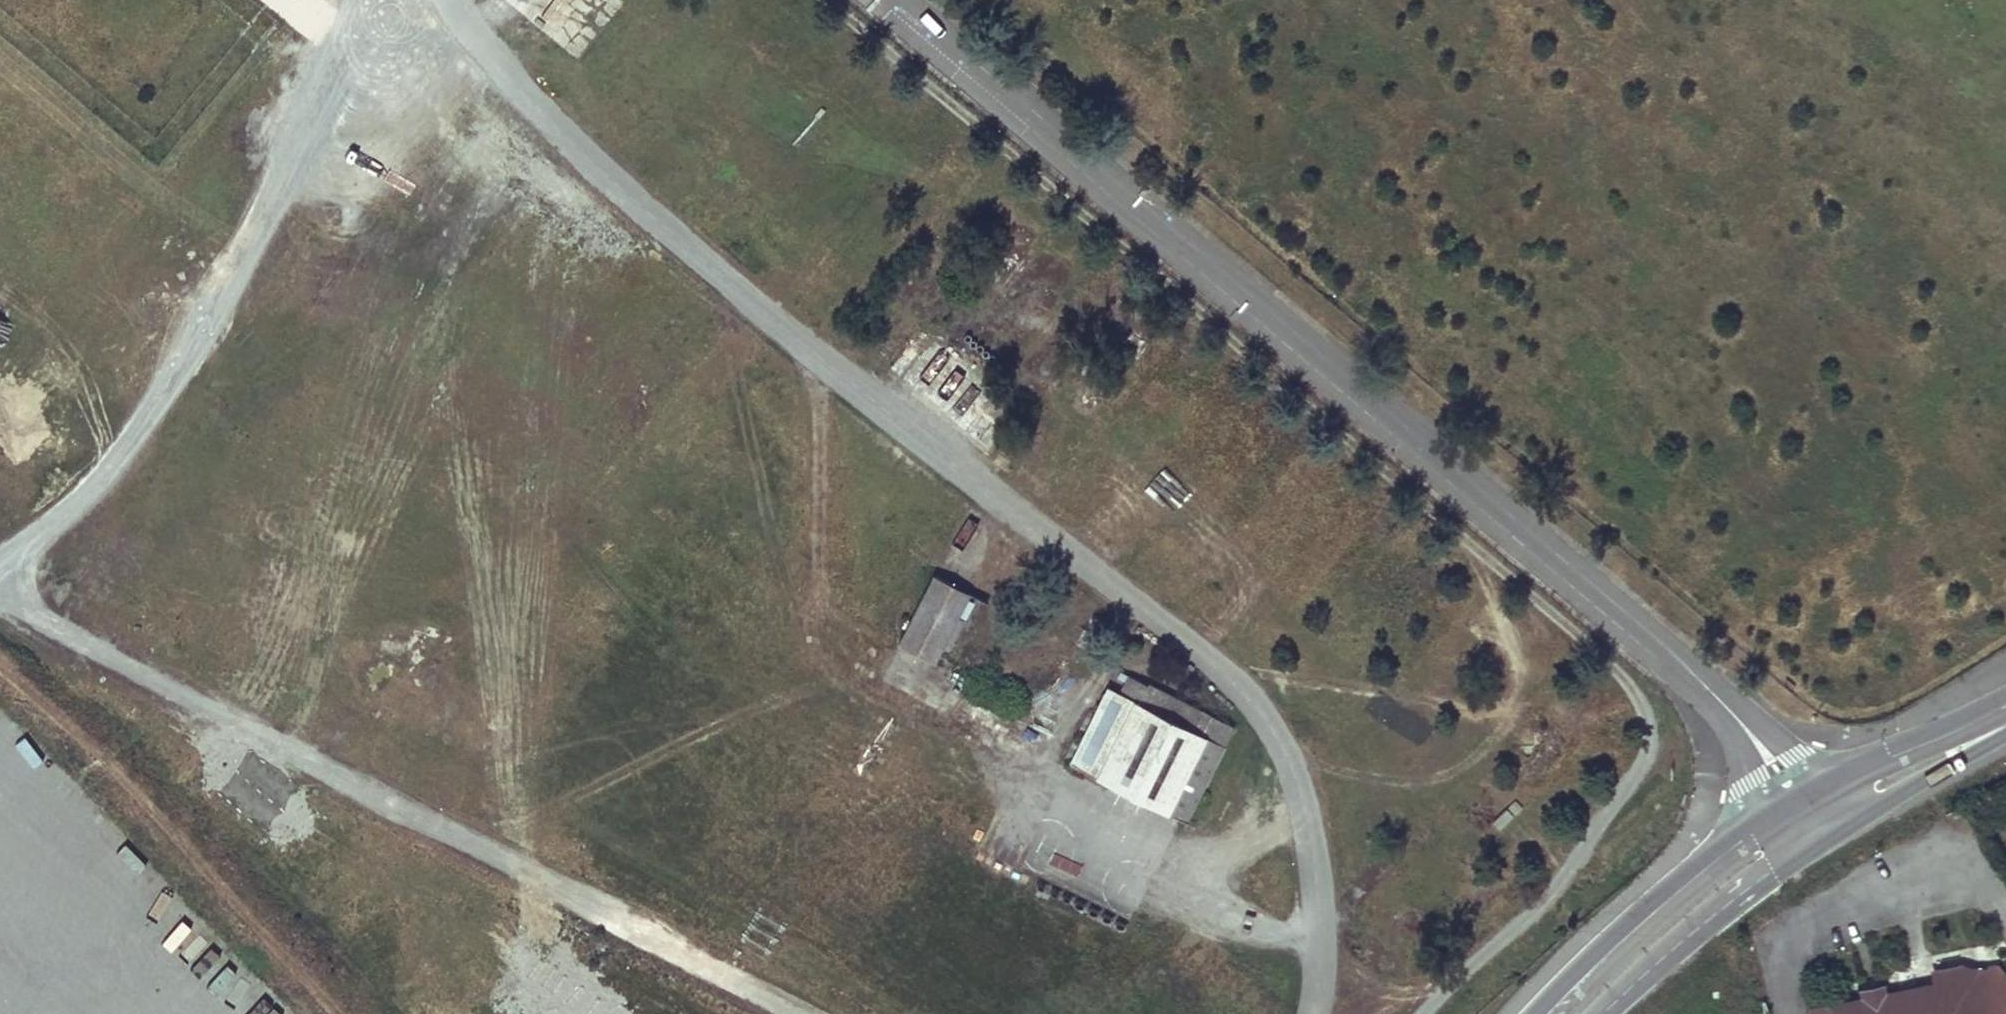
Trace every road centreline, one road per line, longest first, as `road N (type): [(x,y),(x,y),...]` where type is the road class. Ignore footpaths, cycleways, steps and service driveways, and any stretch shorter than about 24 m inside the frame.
road 1 (secondary): [(2005,698),(1818,779),(1766,810),(1654,898),(1535,1013)]
road 2 (secondary): [(1603,1013),(1773,871),(2005,736)]

